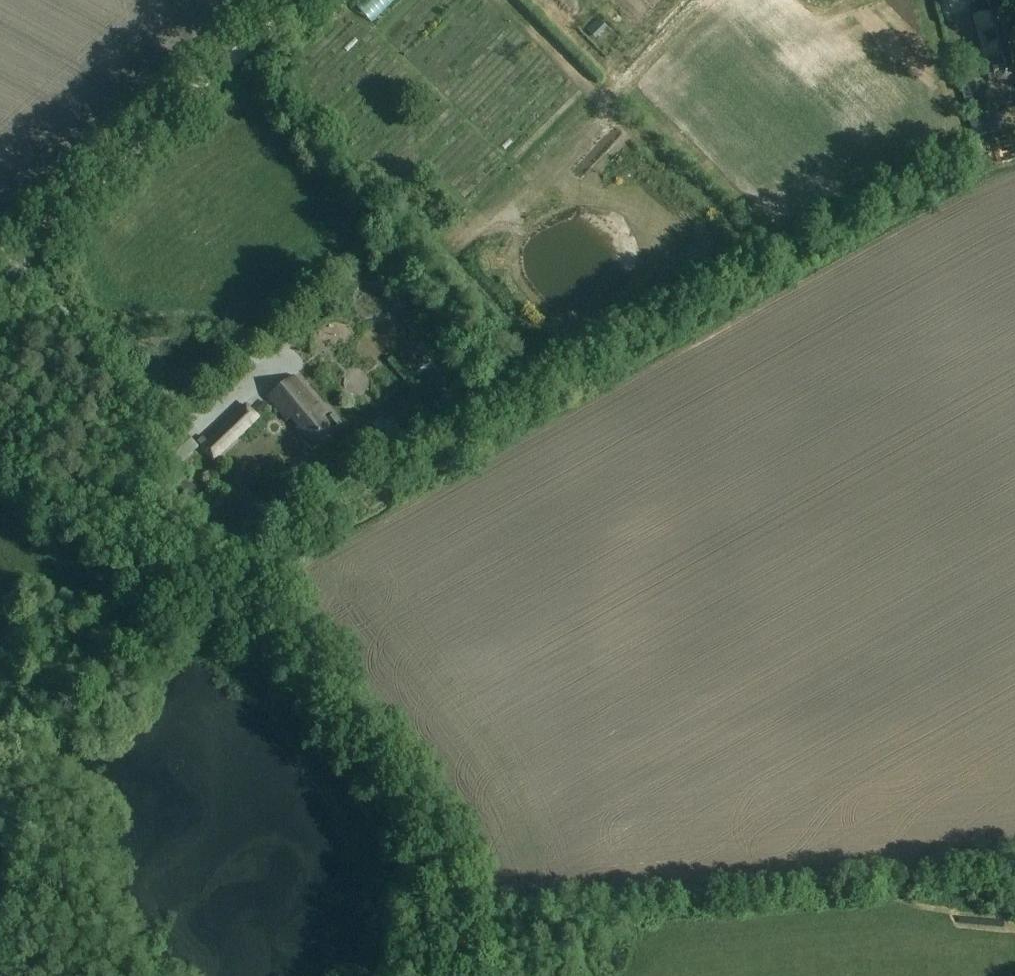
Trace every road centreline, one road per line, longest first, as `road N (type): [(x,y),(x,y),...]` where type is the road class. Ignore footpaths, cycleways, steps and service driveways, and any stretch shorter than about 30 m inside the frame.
road 1 (track): [(72,207),(302,0)]

